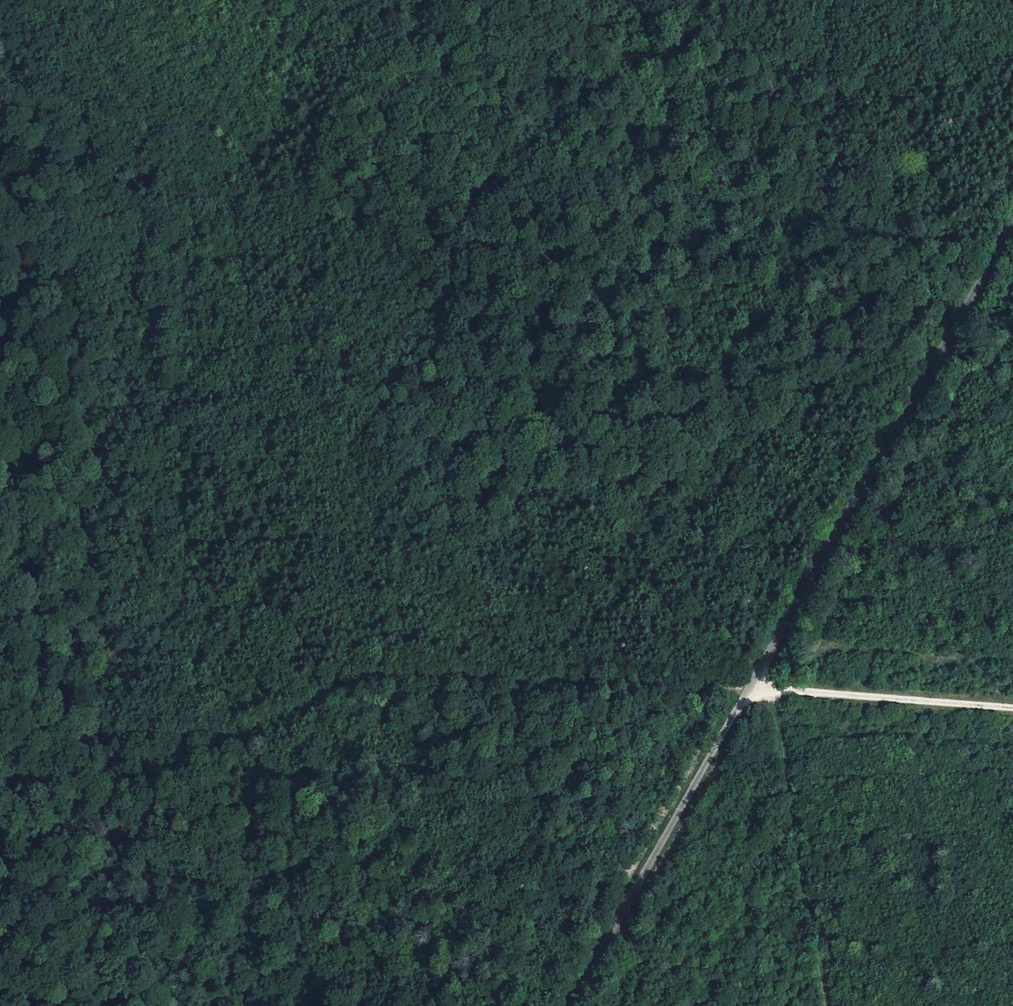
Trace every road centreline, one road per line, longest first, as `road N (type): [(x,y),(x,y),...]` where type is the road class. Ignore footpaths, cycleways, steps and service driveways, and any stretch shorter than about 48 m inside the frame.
road 1 (track): [(746,693),(996,252)]
road 2 (track): [(565,1005),(746,693)]
road 3 (track): [(1012,710),(771,692)]

